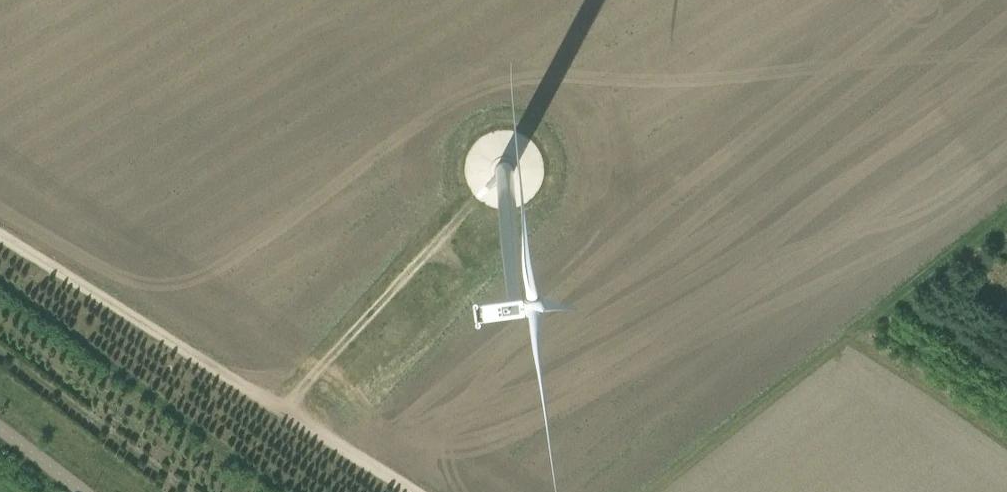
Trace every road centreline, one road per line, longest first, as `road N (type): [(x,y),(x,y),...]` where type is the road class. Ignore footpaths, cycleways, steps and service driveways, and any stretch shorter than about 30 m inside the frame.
road 1 (track): [(0,229),(416,491)]
road 2 (track): [(653,491),(1006,211)]

